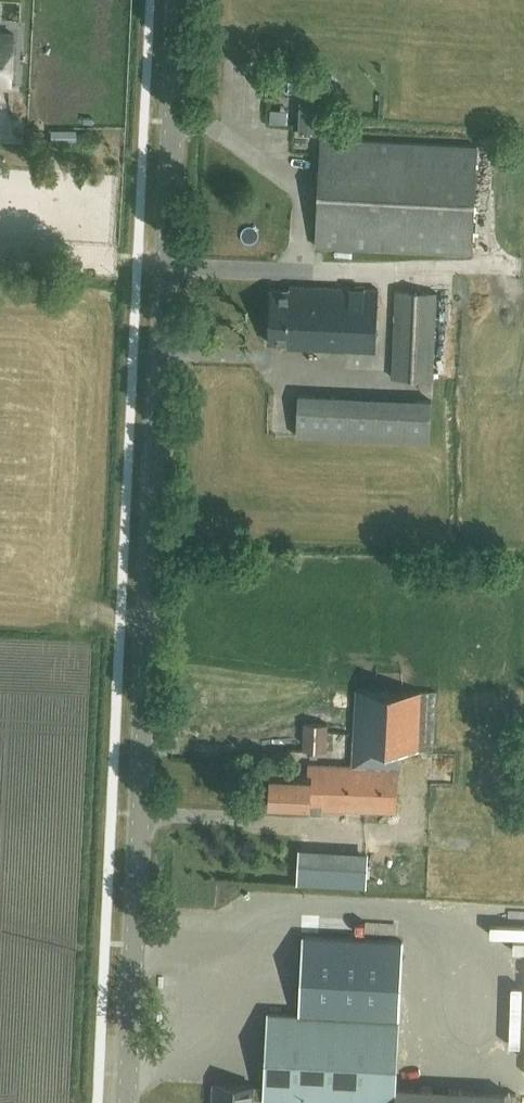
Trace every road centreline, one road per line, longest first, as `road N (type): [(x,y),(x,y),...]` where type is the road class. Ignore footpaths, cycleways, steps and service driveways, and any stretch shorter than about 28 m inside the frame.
road 1 (tertiary): [(126,1102),(179,0)]

